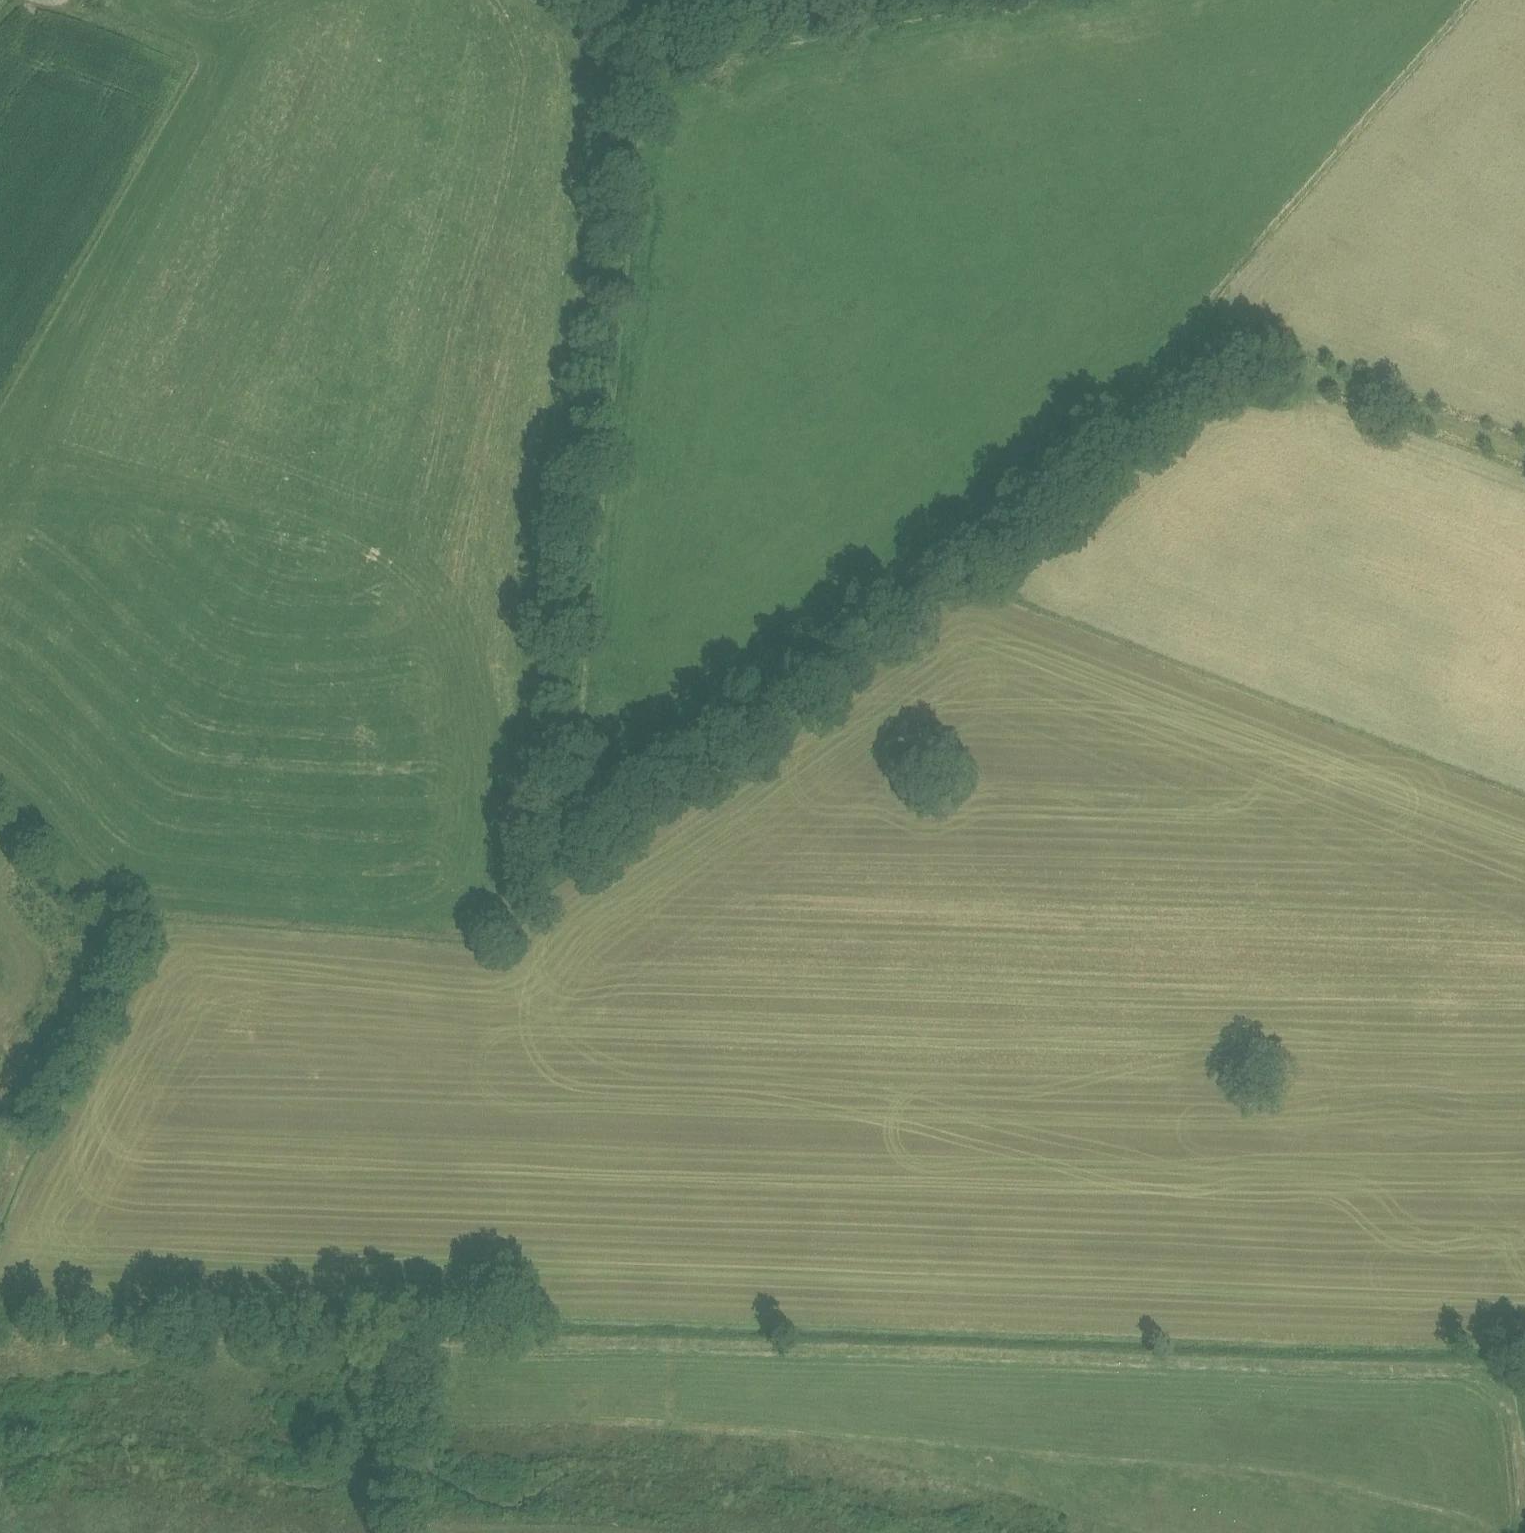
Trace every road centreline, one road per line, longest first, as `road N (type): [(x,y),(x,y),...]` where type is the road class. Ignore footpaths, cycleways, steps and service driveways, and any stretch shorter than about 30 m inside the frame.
road 1 (track): [(922,580),(1221,342)]
road 2 (track): [(1221,342),(1259,348),(1524,447)]

